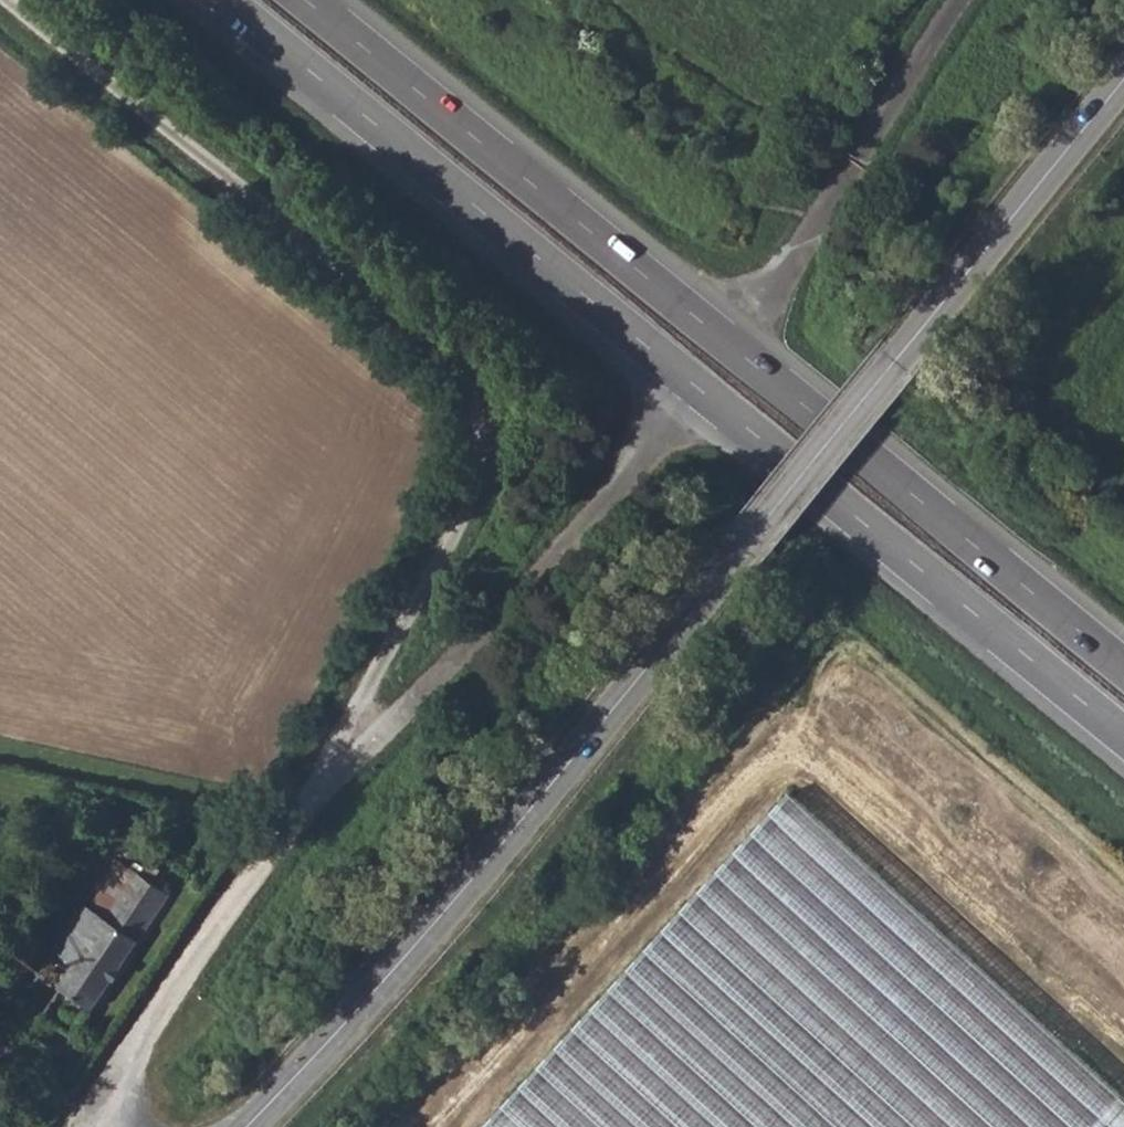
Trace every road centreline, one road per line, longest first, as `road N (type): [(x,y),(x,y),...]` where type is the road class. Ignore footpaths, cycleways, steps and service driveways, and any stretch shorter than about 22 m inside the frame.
road 1 (unclassified): [(122,1126),(125,1076),(203,947),(340,780),(344,740),(467,519),(487,453),(476,400),(457,363),(16,0)]
road 2 (tertiary): [(245,1126),(441,915),(1123,80)]
road 3 (trunk): [(223,0),(1123,735)]
road 4 (trunk): [(1123,667),(305,0)]

